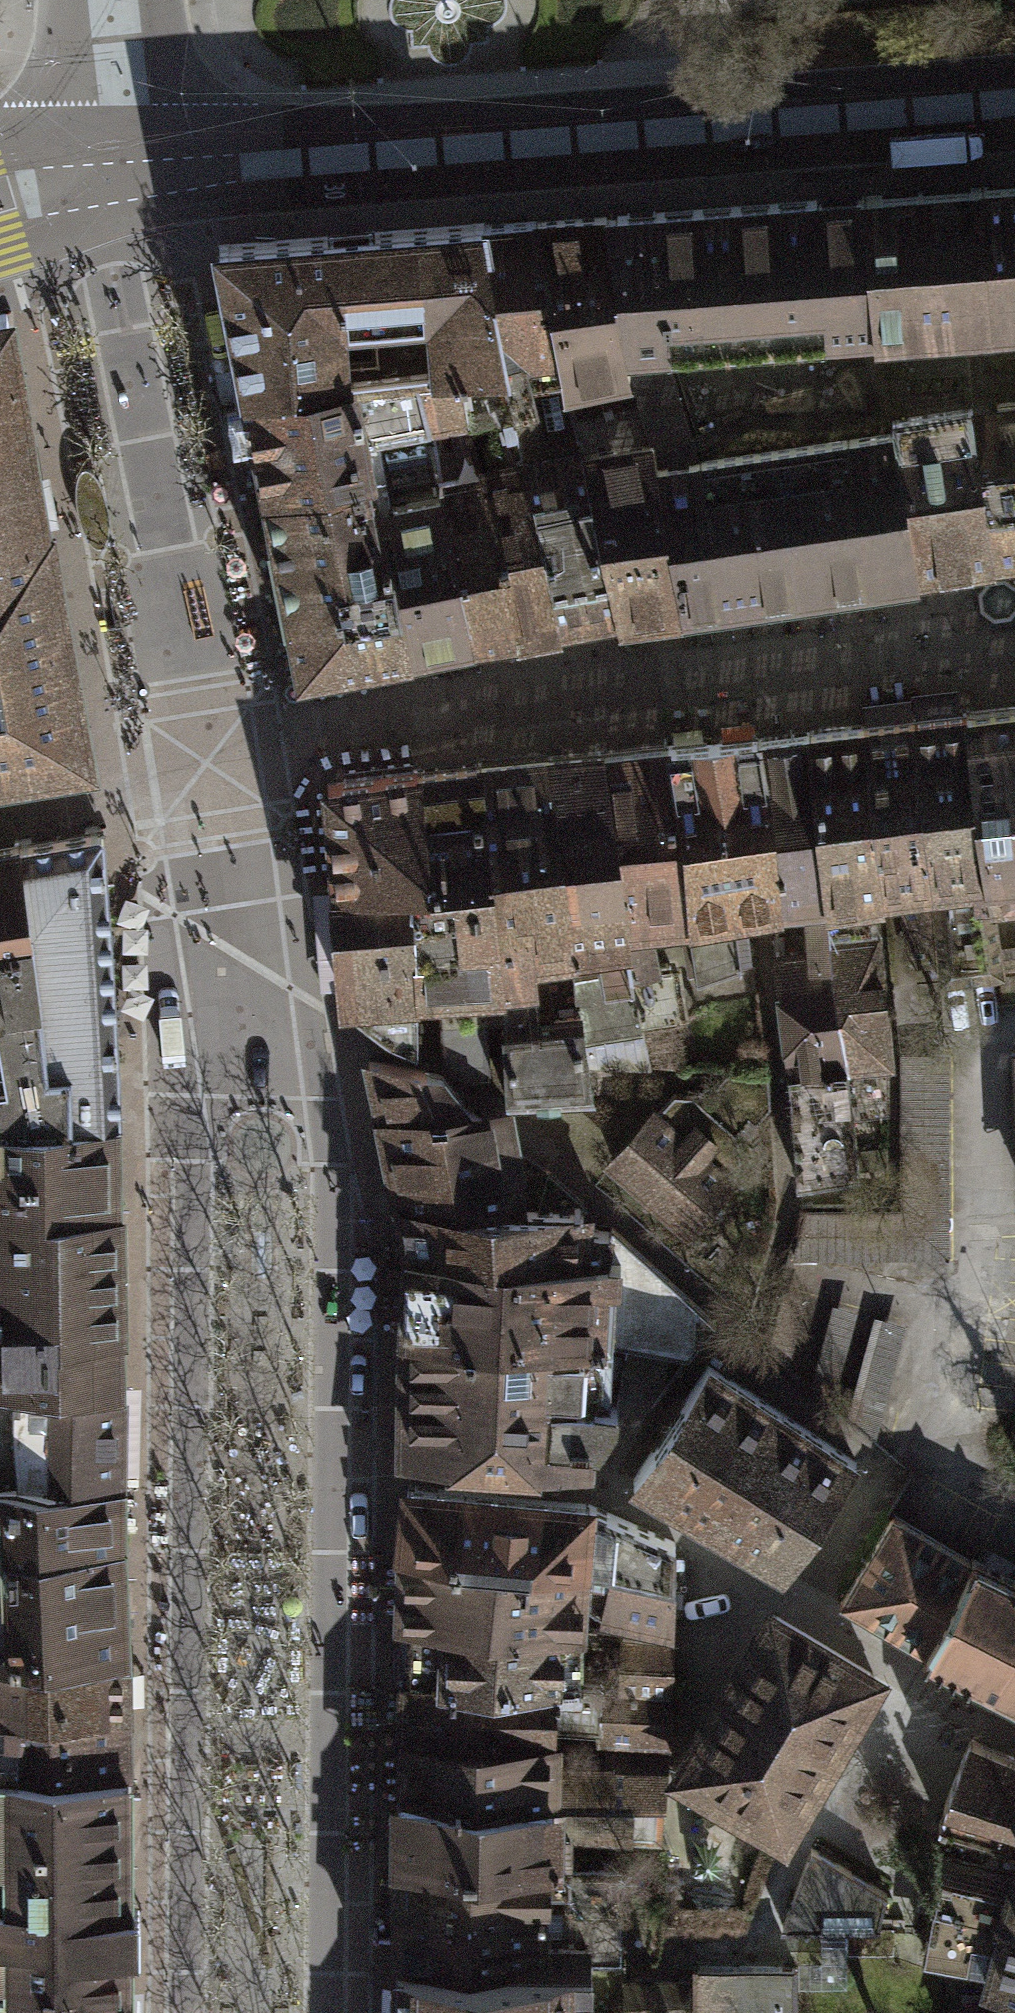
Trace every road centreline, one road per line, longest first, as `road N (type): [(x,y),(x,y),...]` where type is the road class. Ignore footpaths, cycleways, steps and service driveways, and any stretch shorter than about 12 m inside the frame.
road 1 (unclassified): [(106,186),(256,164),(1014,103)]
road 2 (residential): [(110,0),(106,186)]

